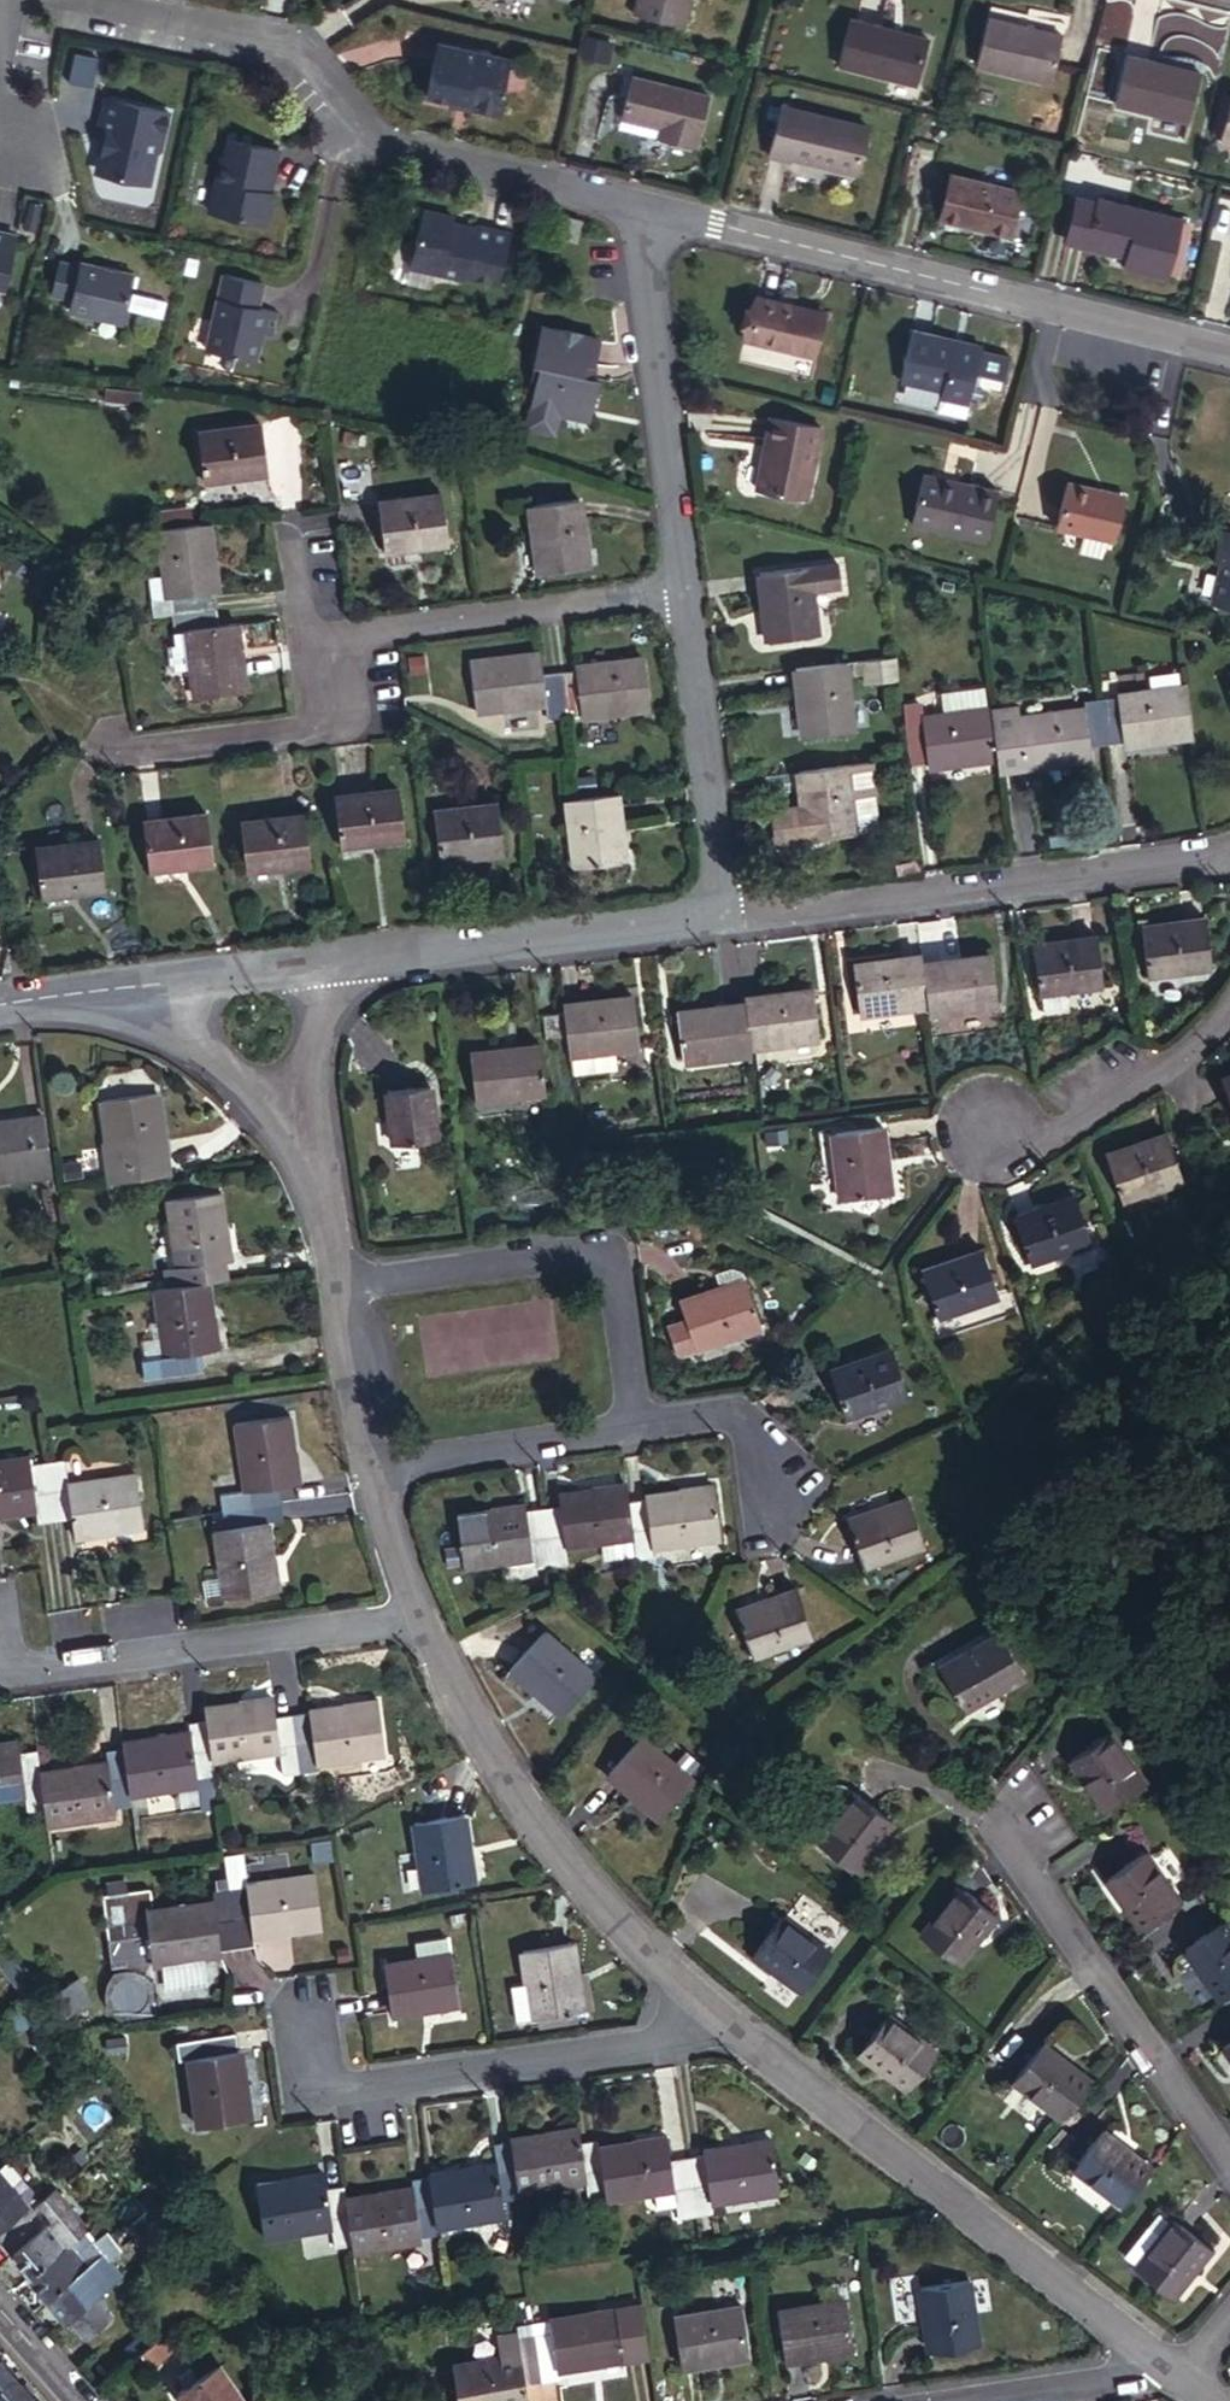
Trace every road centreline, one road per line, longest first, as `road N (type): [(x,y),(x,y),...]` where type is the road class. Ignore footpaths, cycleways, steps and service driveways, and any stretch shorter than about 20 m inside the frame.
road 1 (residential): [(638,206),(1229,351)]
road 2 (residential): [(1146,2352),(706,2003)]
road 3 (unclassified): [(725,916),(1200,859),(1229,848)]
road 4 (residential): [(706,2003),(586,1885),(507,1782),(420,1617)]
road 5 (residential): [(706,2003),(631,2044),(311,2090),(302,2018)]
road 6 (residential): [(335,1281),(574,1248),(609,1269),(636,1431)]
road 7 (residential): [(420,1617),(0,1670)]
road 8 (residential): [(1229,2167),(1012,1849),(1028,1836)]
road 9 (unclassified): [(324,962),(725,916)]
road 10 (residential): [(638,206),(684,587)]
road 11 (residential): [(684,587),(368,631),(330,679)]
road 12 (residential): [(684,587),(725,916)]
road 13 (residential): [(350,111),(379,143),(638,206)]
road 14 (residential): [(90,0),(285,44),(308,56),(350,111)]
road 15 (residential): [(1229,1009),(1178,1059),(1045,1140),(989,1126)]
road 16 (residential): [(377,1472),(636,1431)]
road 17 (residential): [(330,679),(298,731),(131,754)]
road 18 (residential): [(124,988),(302,1119)]
road 19 (unclassified): [(124,988),(324,962)]
road 20 (residential): [(377,1472),(335,1281)]
road 21 (residential): [(311,285),(350,111)]
road 22 (residential): [(636,1431),(720,1418),(742,1434),(777,1486)]
road 23 (residential): [(1146,2352),(1106,2382),(989,2400)]
road 24 (residential): [(335,1281),(302,1119)]
road 25 (residential): [(302,1119),(324,962)]
road 26 (residential): [(330,679),(301,624),(290,535)]
road 27 (residential): [(420,1617),(377,1472)]
road 28 (unclassified): [(0,1006),(124,988)]

